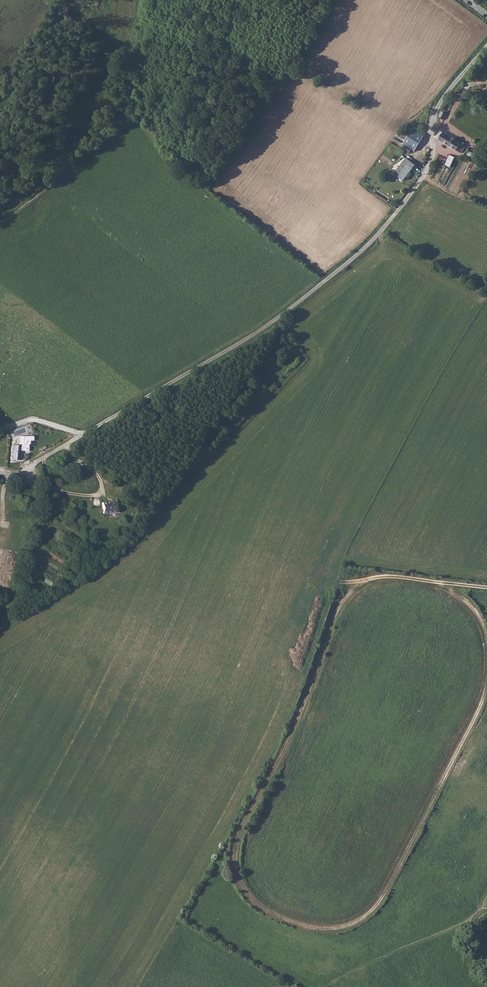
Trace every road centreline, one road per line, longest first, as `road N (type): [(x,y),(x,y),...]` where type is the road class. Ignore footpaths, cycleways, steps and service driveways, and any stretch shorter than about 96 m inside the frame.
road 1 (track): [(486,590),(392,580),(349,593),(288,744),(237,842),(237,873),(255,902),(306,929),(352,926),(374,910),(486,690)]
road 2 (unclassified): [(486,46),(433,110),(429,167),(379,237),(180,381),(28,467),(0,469)]

